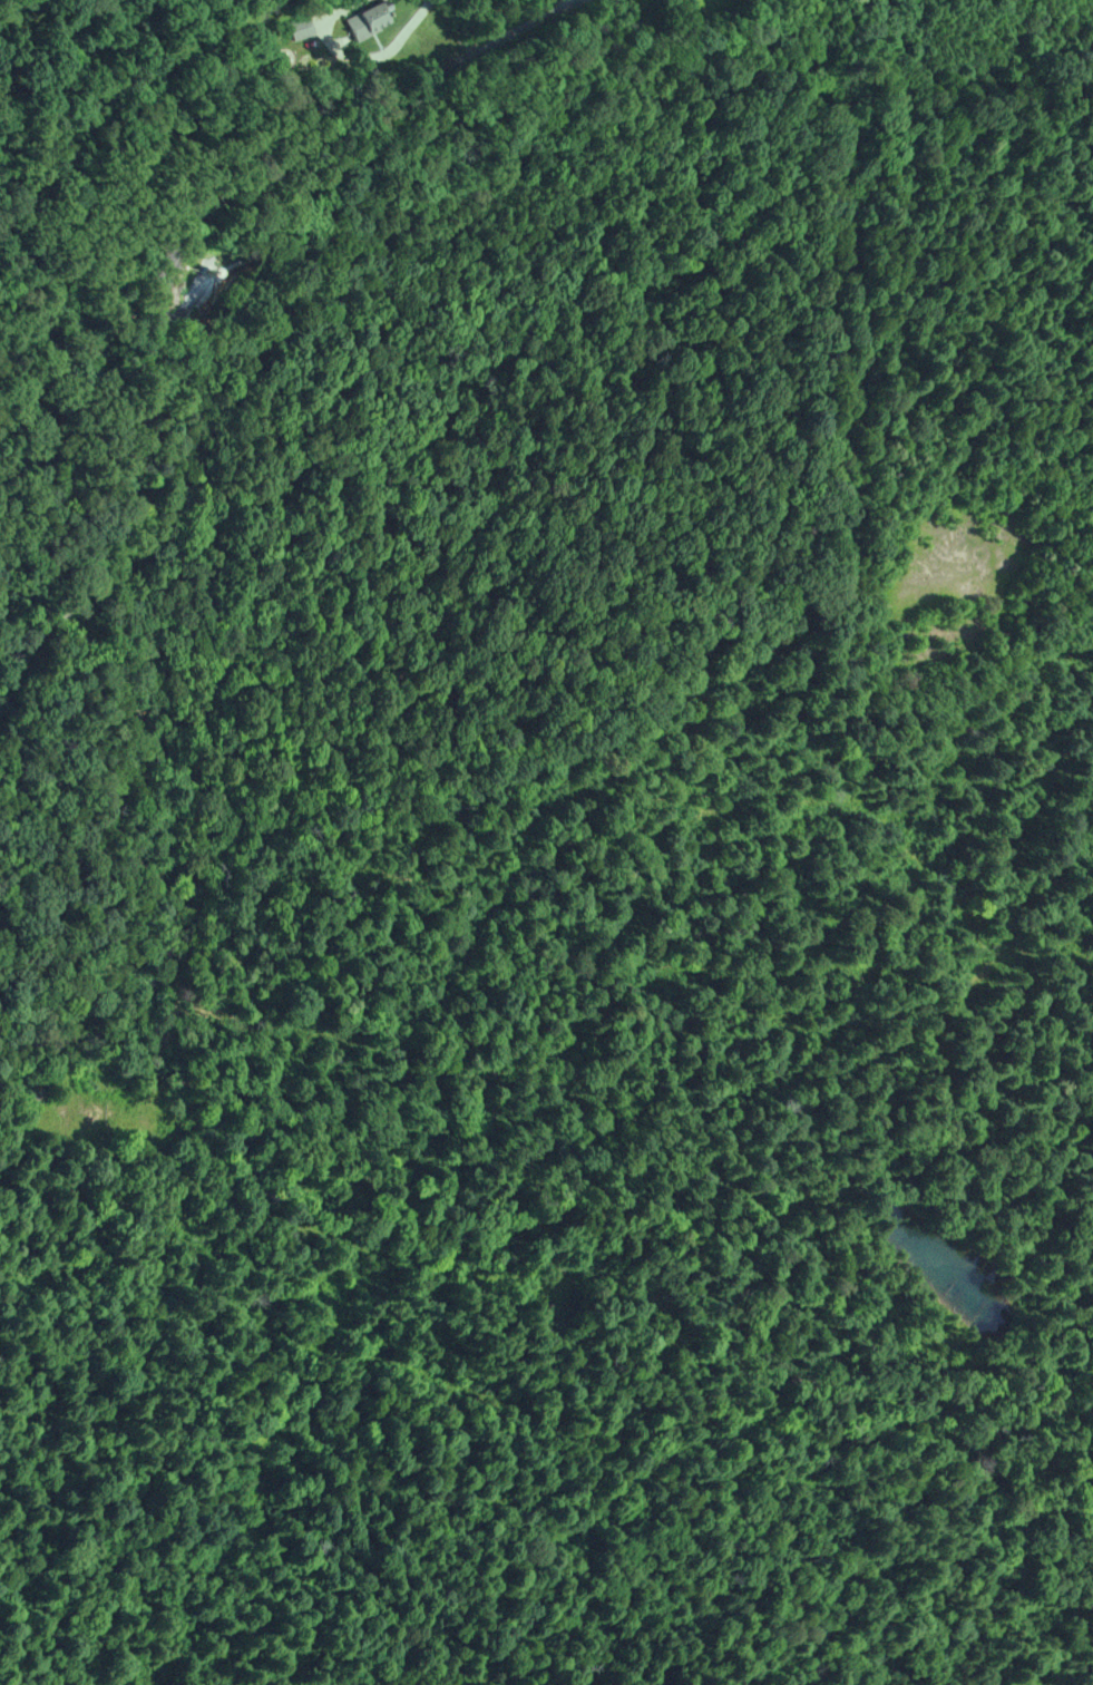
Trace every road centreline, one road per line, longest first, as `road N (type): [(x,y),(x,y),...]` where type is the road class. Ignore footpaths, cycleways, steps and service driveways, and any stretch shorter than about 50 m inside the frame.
road 1 (residential): [(0,646),(42,616),(101,516),(145,390),(173,249),(215,197),(291,145),(414,85),(515,23),(577,0)]
road 2 (residential): [(32,1060),(2,958),(0,721)]

